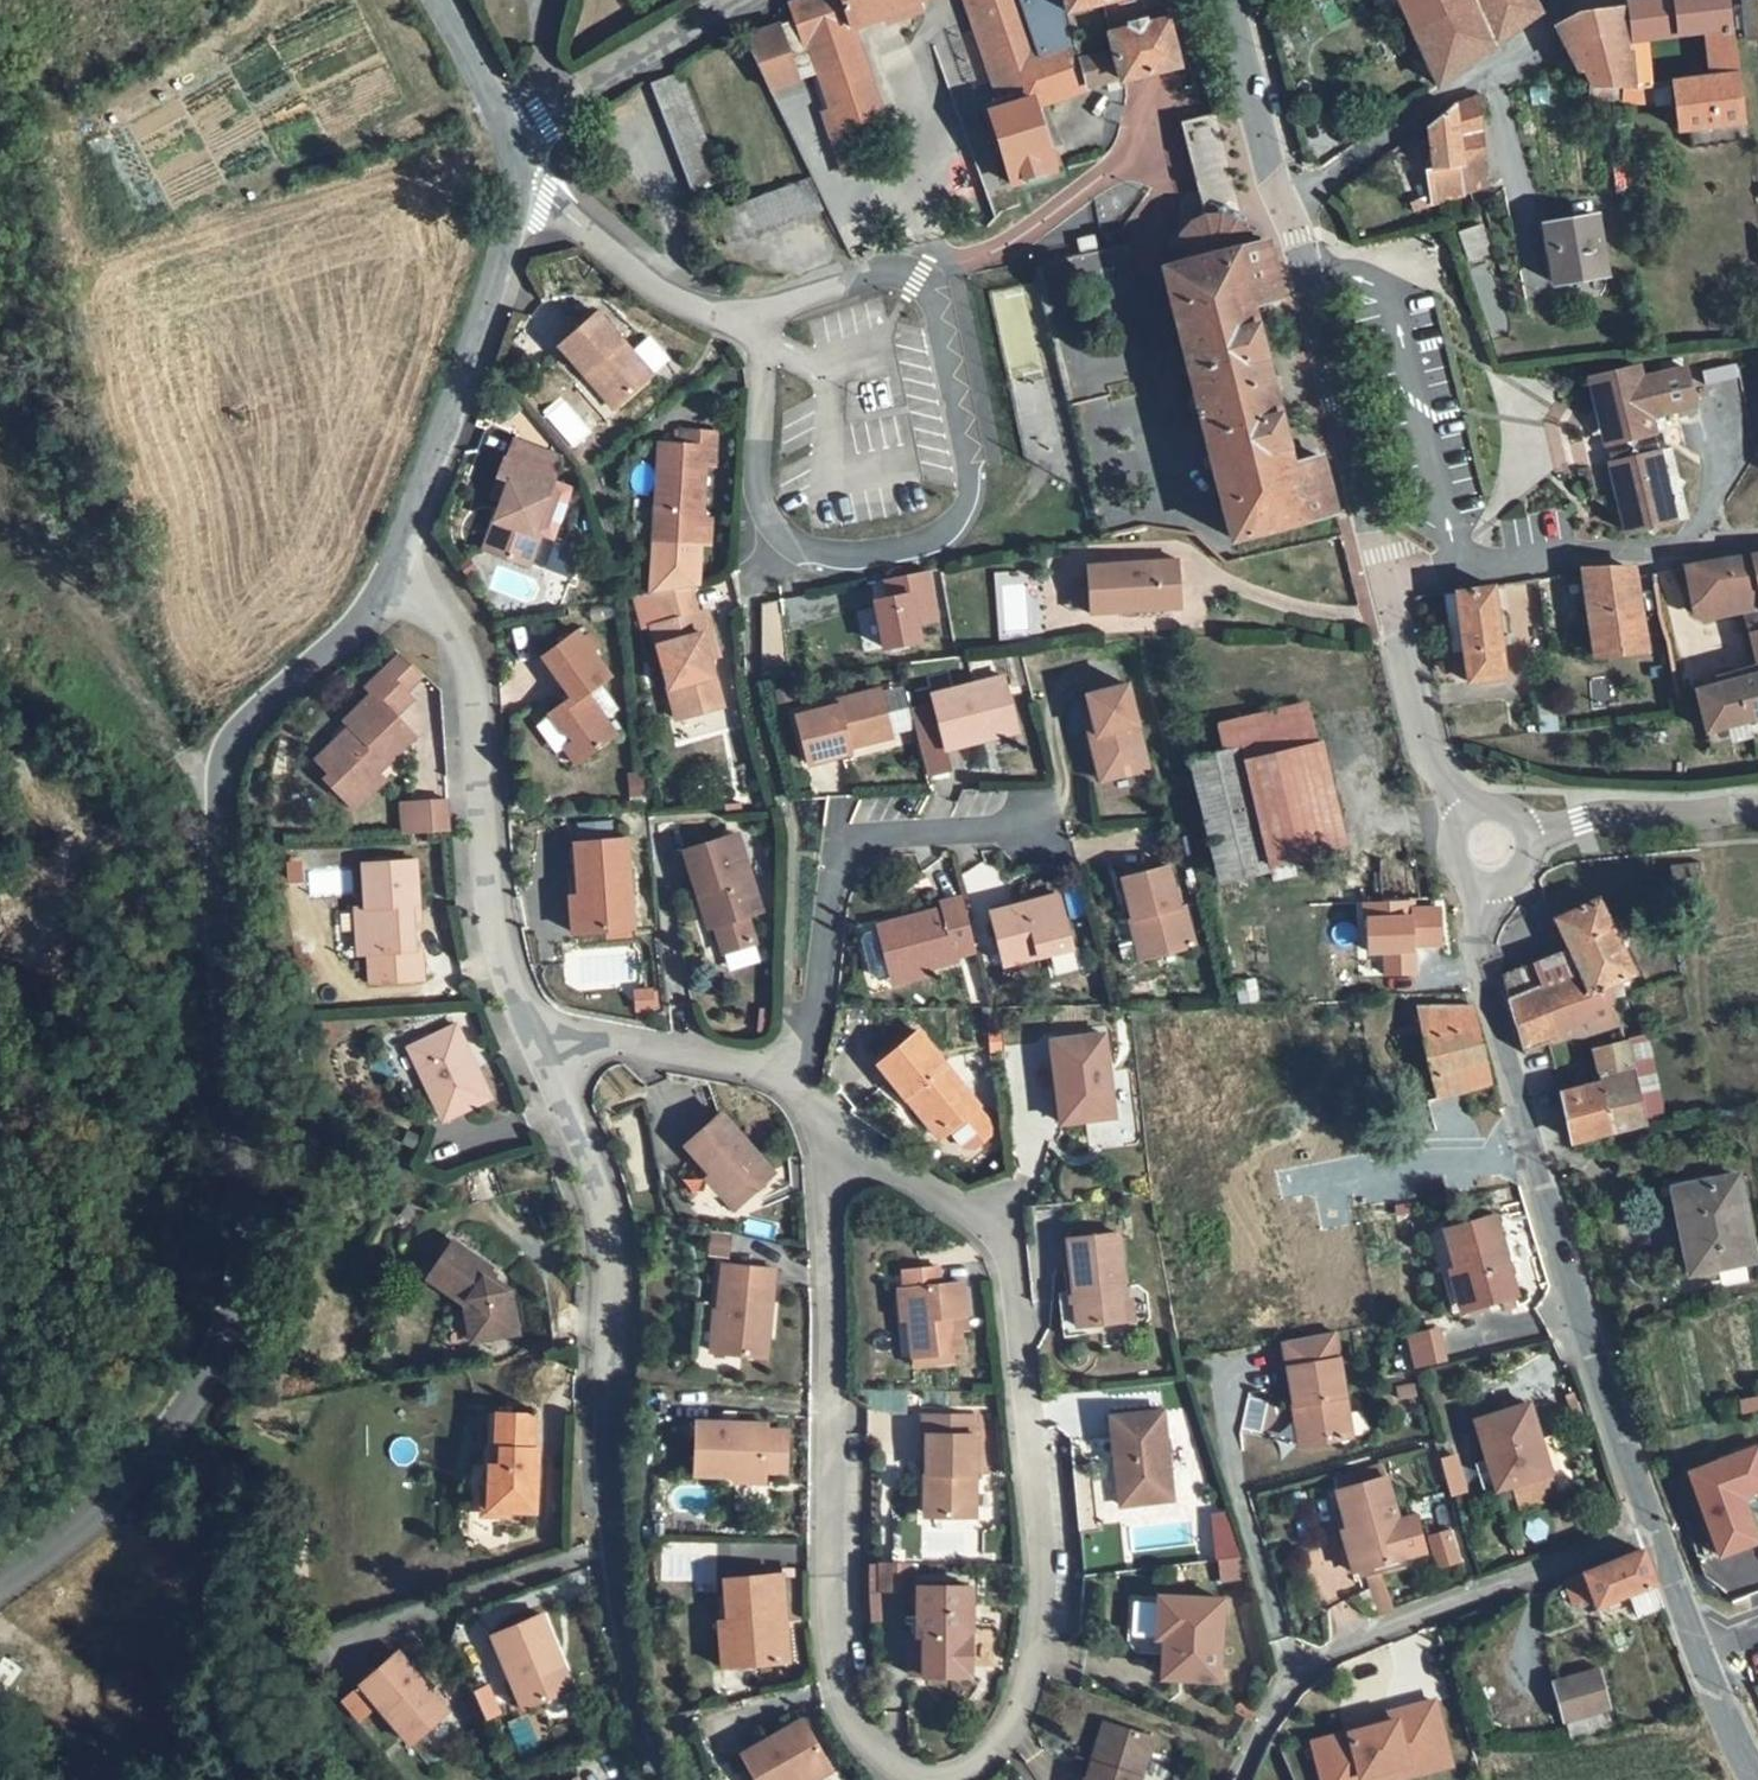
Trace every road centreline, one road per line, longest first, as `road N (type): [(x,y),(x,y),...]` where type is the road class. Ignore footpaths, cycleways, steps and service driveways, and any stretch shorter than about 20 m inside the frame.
road 1 (residential): [(829,1138),(830,1662),(842,1714),(875,1759),(923,1777),(972,1765),(998,1745),(1031,1664),(1045,1531),(1007,1254),(983,1223)]
road 2 (unclassified): [(395,588),(305,672),(240,749),(219,811),(220,981),(240,1242),(225,1348),(121,1496),(0,1583)]
road 3 (unclassified): [(540,1056),(581,1134),(611,1239),(612,1557),(659,1779)]
road 4 (tertiary): [(1648,1529),(1529,1155),(1481,973),(1482,883)]
road 5 (residential): [(737,323),(759,341),(759,496),(774,529),(802,549),(845,558),(920,545),(952,523),(970,493),(926,282)]
road 6 (unclassified): [(395,588),(458,658),(479,744),(498,936),(540,1056)]
road 7 (residential): [(1240,1779),(1302,1666),(1648,1529)]
road 8 (residential): [(1040,829),(843,840),(809,1030),(792,1076)]
road 9 (unclassified): [(529,173),(395,588)]
road 10 (tertiary): [(1382,587),(1287,206)]
road 11 (residential): [(1583,0),(1287,206)]
road 12 (residential): [(1382,587),(1725,538)]
road 13 (residential): [(926,282),(953,263),(995,253),(1104,174),(1155,111)]
road 14 (unclassified): [(747,0),(512,144)]
road 15 (tertiary): [(1757,1779),(1697,1658),(1648,1529)]
road 16 (residential): [(529,173),(547,199),(621,265),(737,323)]
road 17 (residential): [(540,1056),(609,1042),(792,1076)]
road 18 (tertiary): [(1459,821),(1382,587)]
road 19 (residential): [(1757,813),(1585,819),(1529,835)]
road 20 (tertiary): [(1287,206),(1269,170),(1230,0)]
road 21 (unclassified): [(0,1634),(67,1683),(126,1745),(127,1779)]
road 22 (residential): [(926,282),(880,272),(737,323)]
road 23 (residential): [(983,1223),(829,1138)]
road 24 (unclassified): [(432,0),(512,144)]

